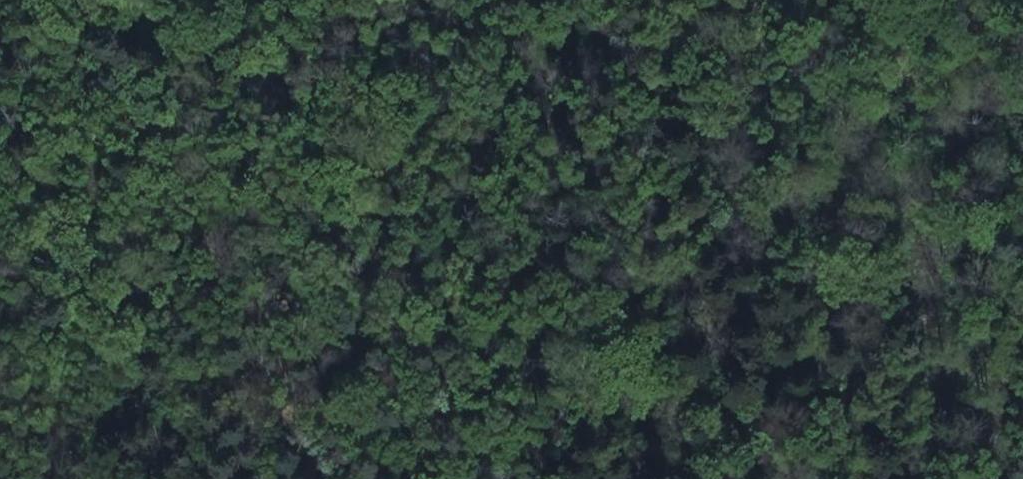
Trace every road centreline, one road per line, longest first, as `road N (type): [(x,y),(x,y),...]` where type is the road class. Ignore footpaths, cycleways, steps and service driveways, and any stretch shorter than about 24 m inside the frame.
road 1 (track): [(0,99),(177,0)]

